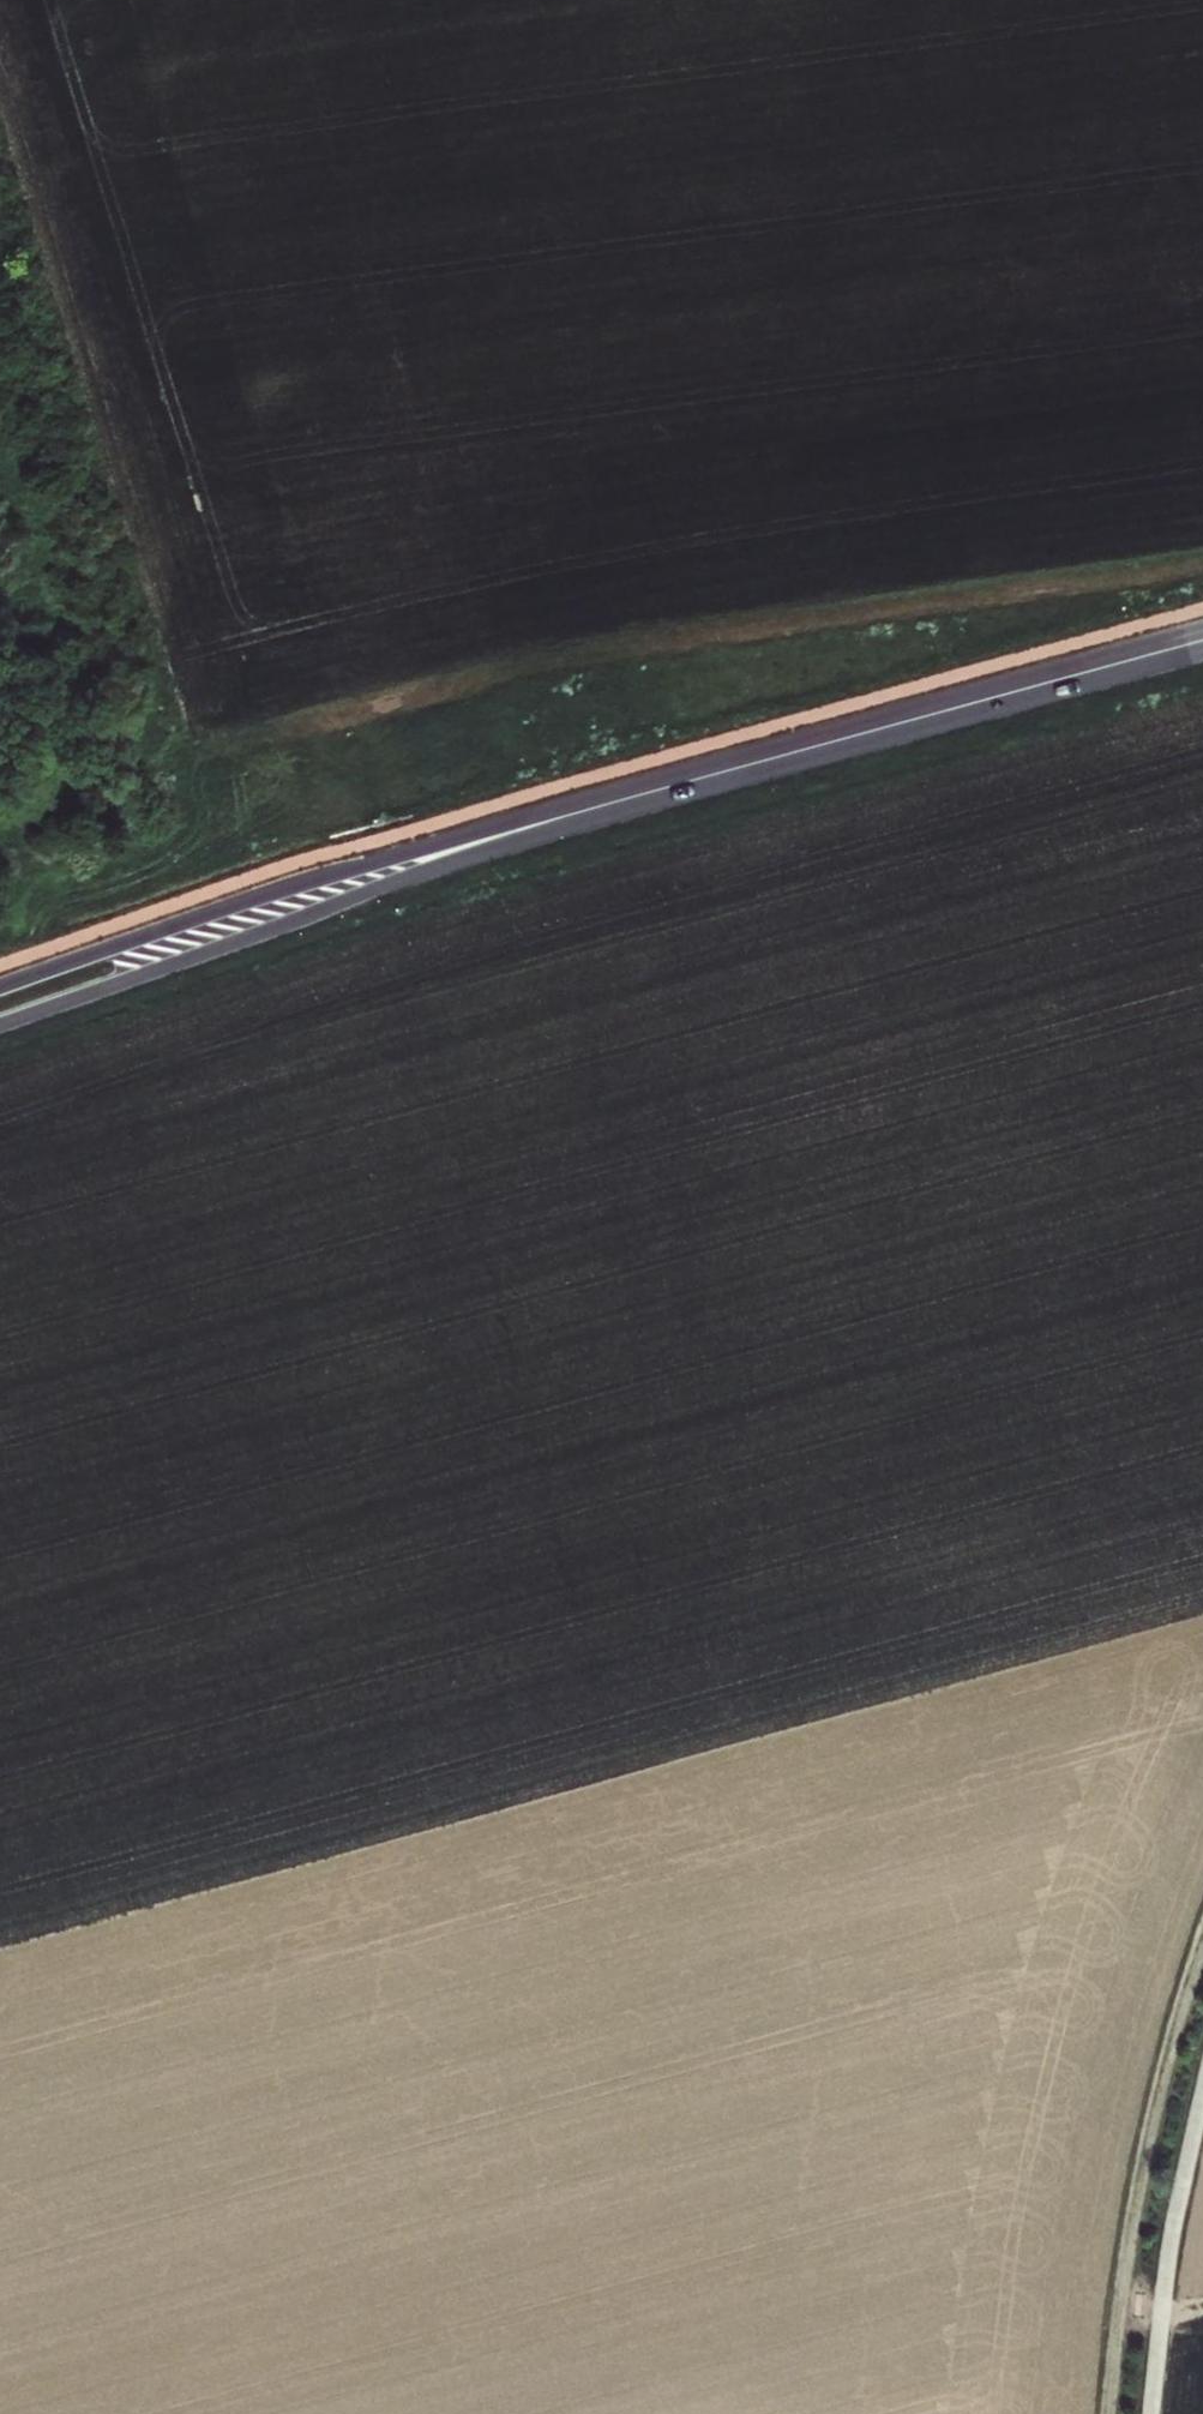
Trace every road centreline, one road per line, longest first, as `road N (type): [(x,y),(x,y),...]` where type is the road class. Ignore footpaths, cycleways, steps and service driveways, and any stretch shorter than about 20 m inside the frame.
road 1 (tertiary): [(1202,641),(537,826)]
road 2 (tertiary): [(0,1024),(537,826)]
road 3 (tertiary): [(537,826),(270,893),(0,987)]
road 4 (track): [(1106,2413),(1149,2124),(1202,1951)]

